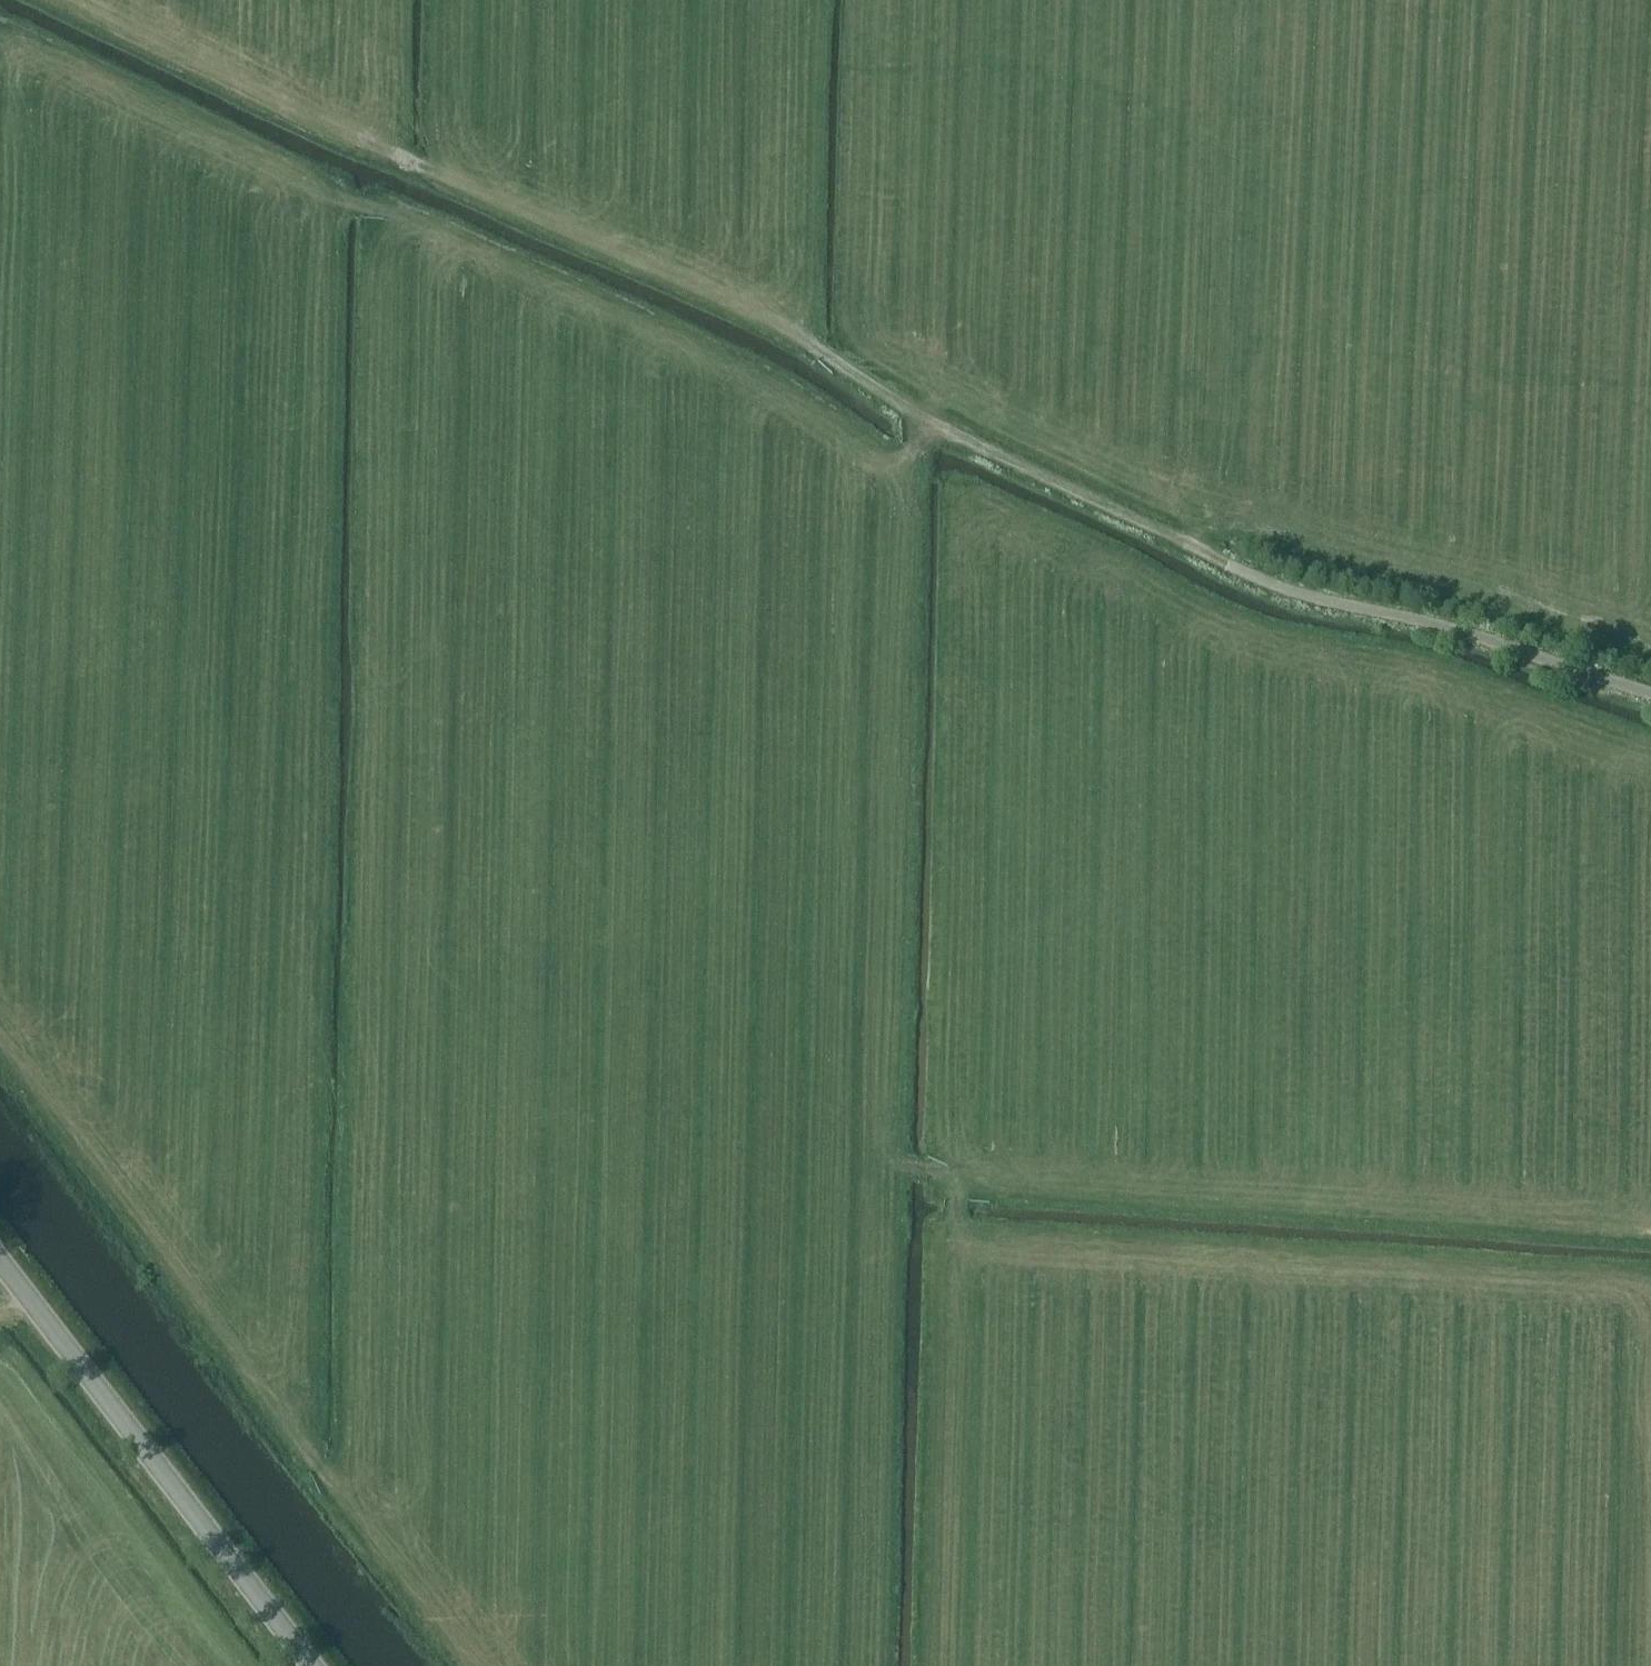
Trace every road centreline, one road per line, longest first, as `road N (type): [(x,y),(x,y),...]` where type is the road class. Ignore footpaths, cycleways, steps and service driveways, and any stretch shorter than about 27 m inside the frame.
road 1 (secondary): [(310,1665),(0,1265)]
road 2 (unclassified): [(1650,695),(1227,566)]

